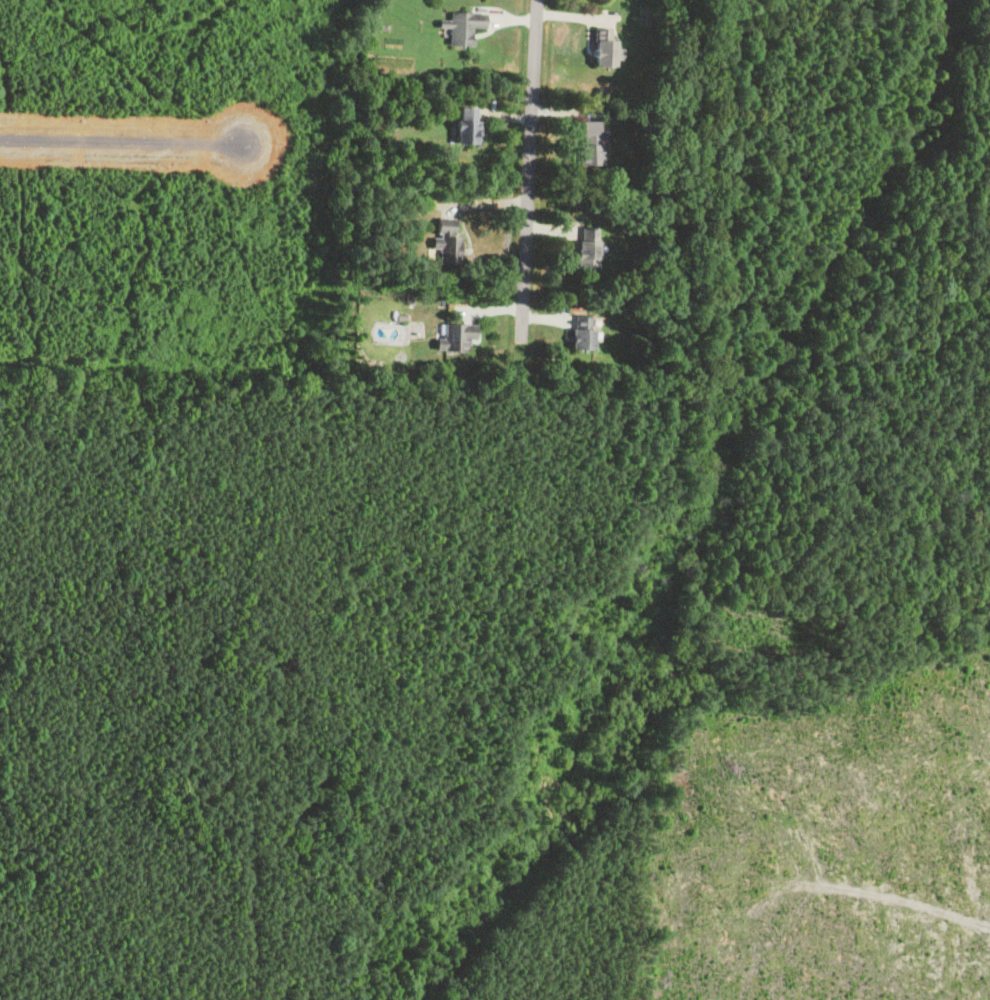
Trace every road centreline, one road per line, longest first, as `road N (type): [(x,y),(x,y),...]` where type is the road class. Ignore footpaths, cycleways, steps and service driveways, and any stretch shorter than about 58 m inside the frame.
road 1 (residential): [(543,0),(526,386)]
road 2 (residential): [(0,135),(237,140)]

